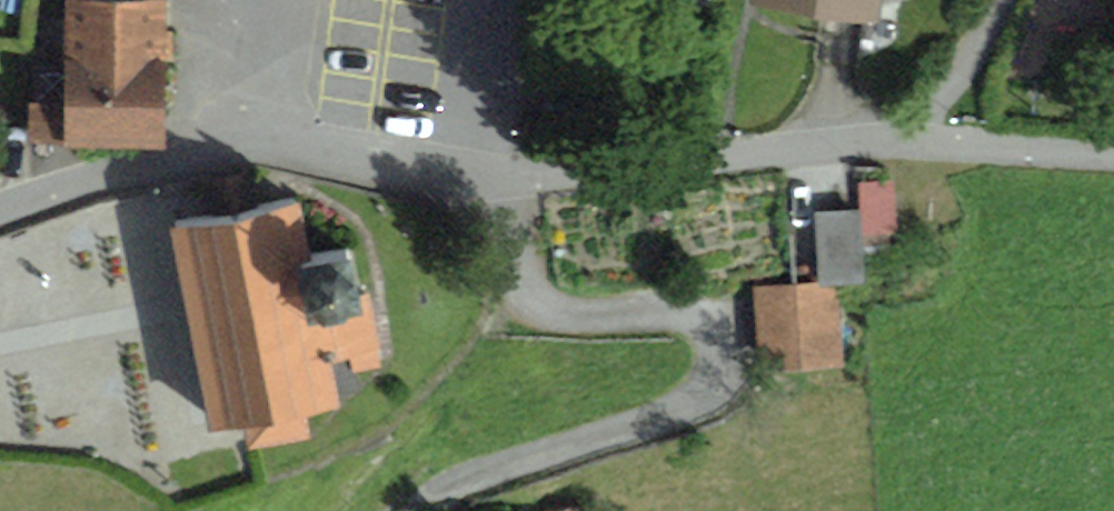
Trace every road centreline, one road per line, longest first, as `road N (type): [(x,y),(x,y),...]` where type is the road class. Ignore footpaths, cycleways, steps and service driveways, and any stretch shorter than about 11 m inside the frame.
road 1 (residential): [(255,144),(521,176),(913,138)]
road 2 (residential): [(0,212),(99,179),(255,144)]
road 3 (residential): [(255,144),(266,21),(257,0)]

